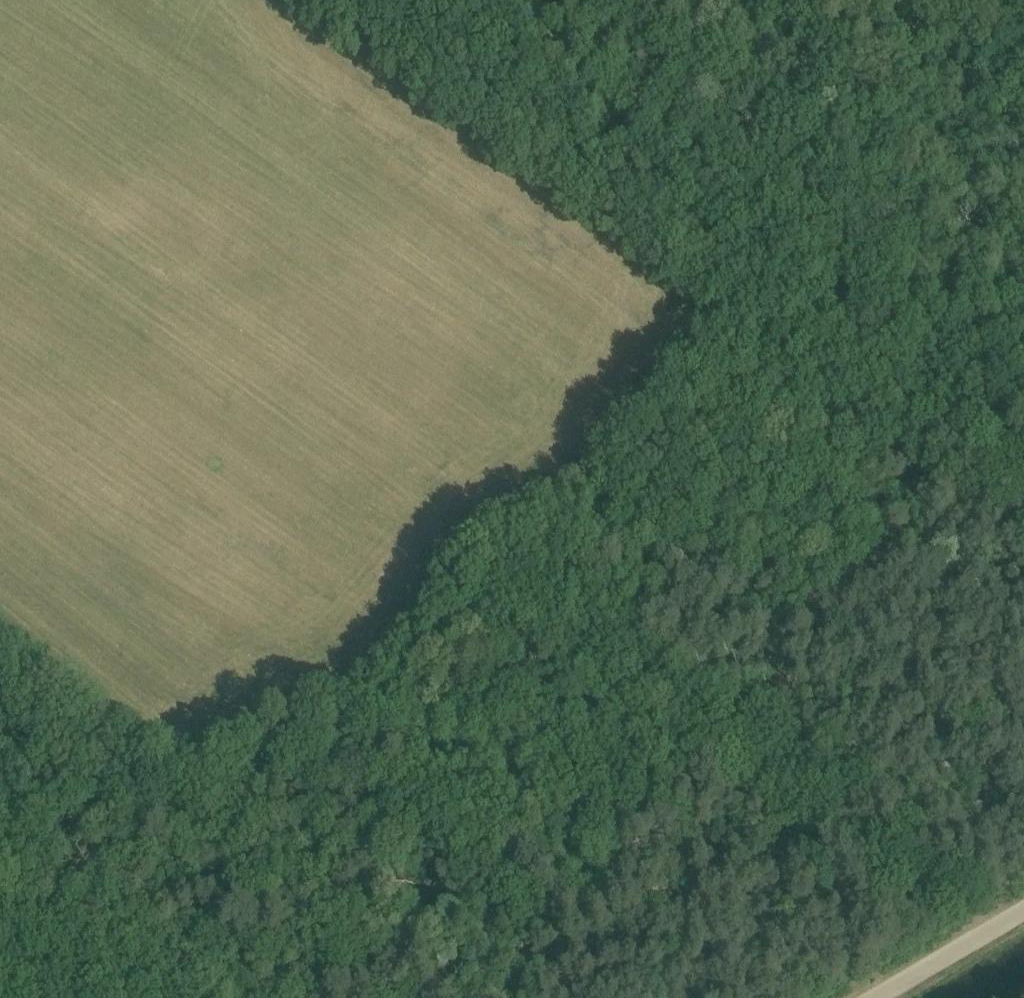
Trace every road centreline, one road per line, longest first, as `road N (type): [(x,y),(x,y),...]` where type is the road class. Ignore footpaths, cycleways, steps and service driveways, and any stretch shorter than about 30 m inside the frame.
road 1 (track): [(871,997),(1023,909)]

